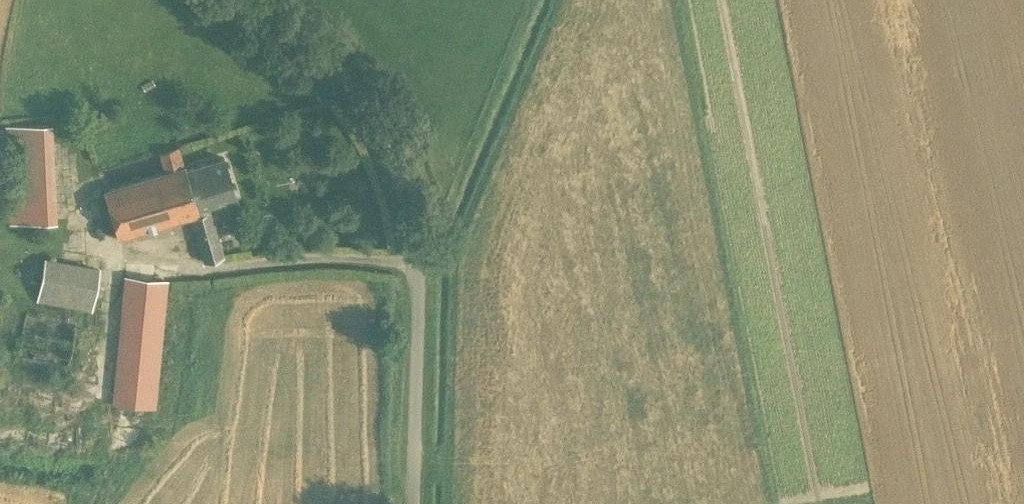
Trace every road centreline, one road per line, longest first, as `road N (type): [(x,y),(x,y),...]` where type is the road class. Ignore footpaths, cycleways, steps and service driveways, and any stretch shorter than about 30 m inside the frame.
road 1 (unclassified): [(412,503),(417,282),(398,175),(359,97),(324,55),(250,0)]
road 2 (track): [(412,492),(189,426),(119,421),(103,403),(104,378)]

